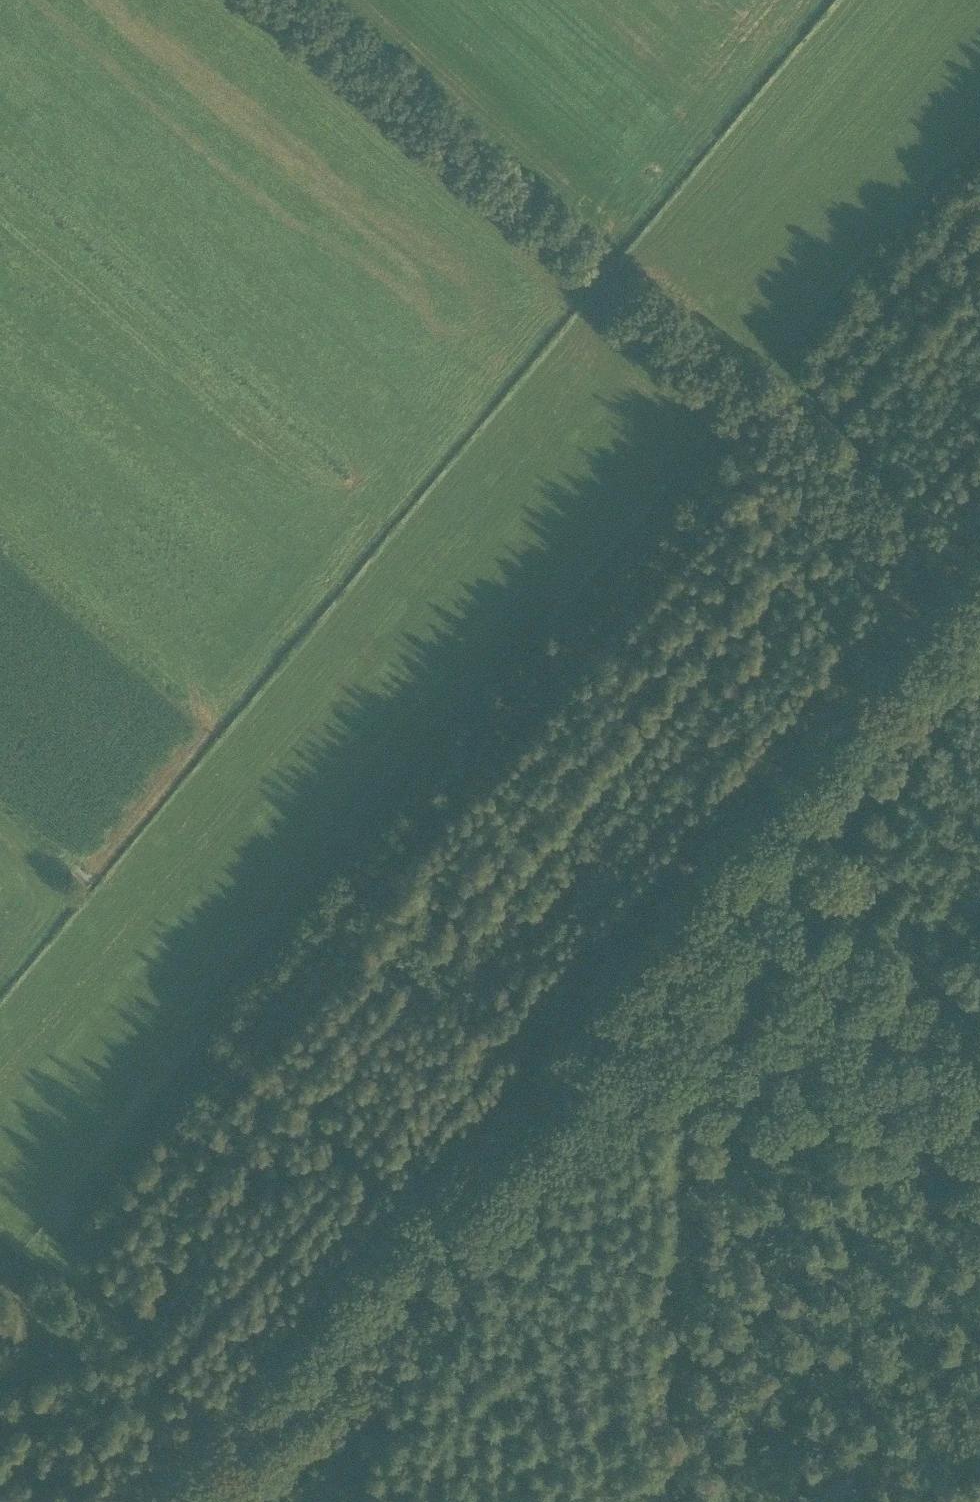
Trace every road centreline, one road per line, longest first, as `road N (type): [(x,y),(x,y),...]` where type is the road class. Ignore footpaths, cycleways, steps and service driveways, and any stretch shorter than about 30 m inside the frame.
road 1 (track): [(758,854),(186,1501)]
road 2 (track): [(673,275),(979,546)]
road 3 (track): [(979,611),(758,854)]
road 4 (track): [(979,995),(781,868)]

